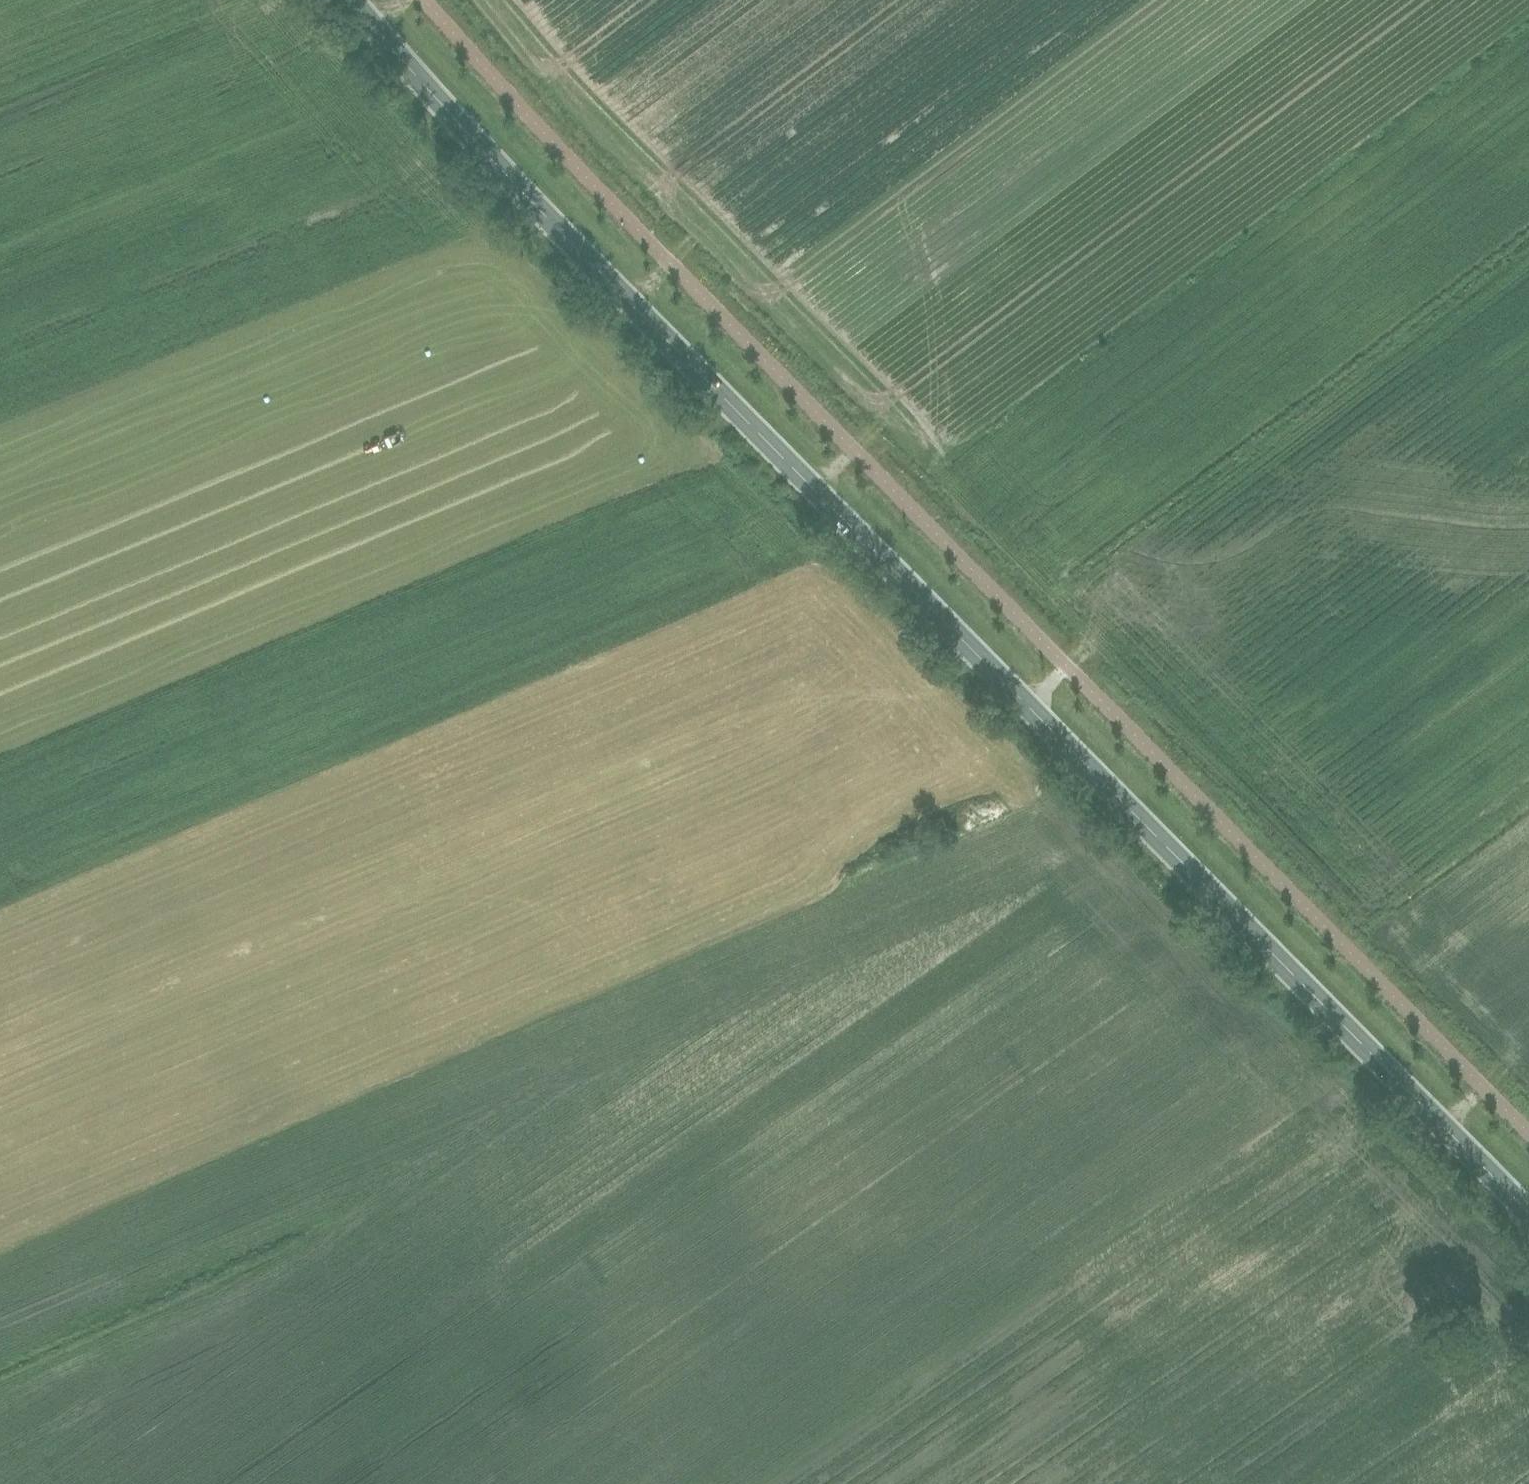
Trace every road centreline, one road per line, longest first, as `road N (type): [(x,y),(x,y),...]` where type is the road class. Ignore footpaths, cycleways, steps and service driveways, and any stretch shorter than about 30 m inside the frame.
road 1 (secondary): [(1528,1214),(623,294),(352,0)]

